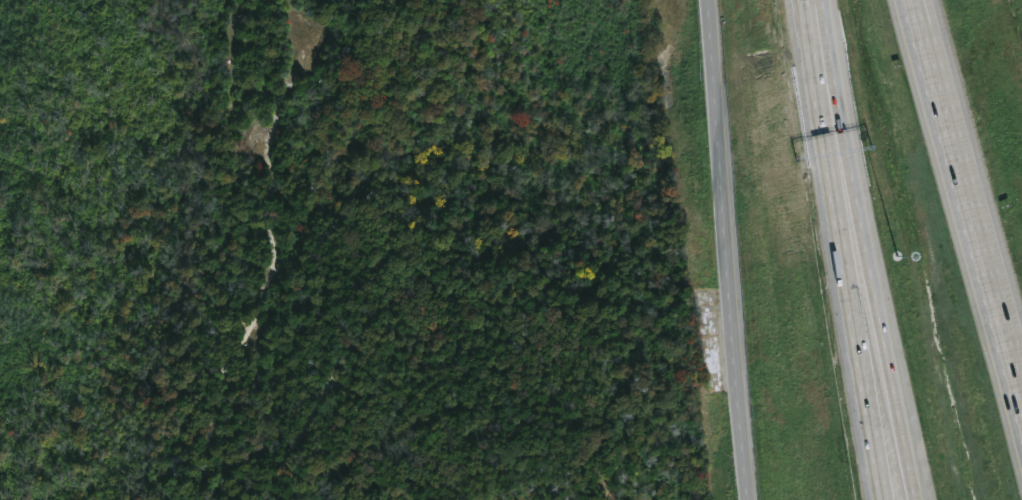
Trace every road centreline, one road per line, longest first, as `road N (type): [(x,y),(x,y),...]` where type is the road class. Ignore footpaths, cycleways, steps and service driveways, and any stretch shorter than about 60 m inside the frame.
road 1 (secondary): [(714,0),(756,499)]
road 2 (motorway): [(1021,410),(915,18)]
road 3 (motorway): [(851,163),(917,499)]
road 4 (motorway): [(832,167),(885,499)]

